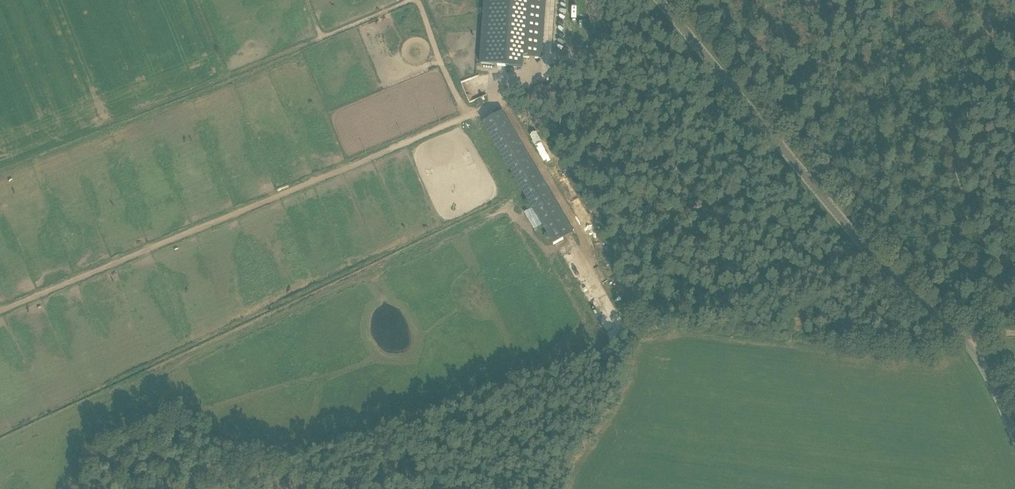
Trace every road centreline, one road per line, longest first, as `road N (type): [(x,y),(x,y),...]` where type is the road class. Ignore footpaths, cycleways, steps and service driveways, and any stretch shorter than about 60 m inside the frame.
road 1 (tertiary): [(1014,444),(986,378),(954,336),(866,256),(672,0)]
road 2 (track): [(910,31),(789,154)]

